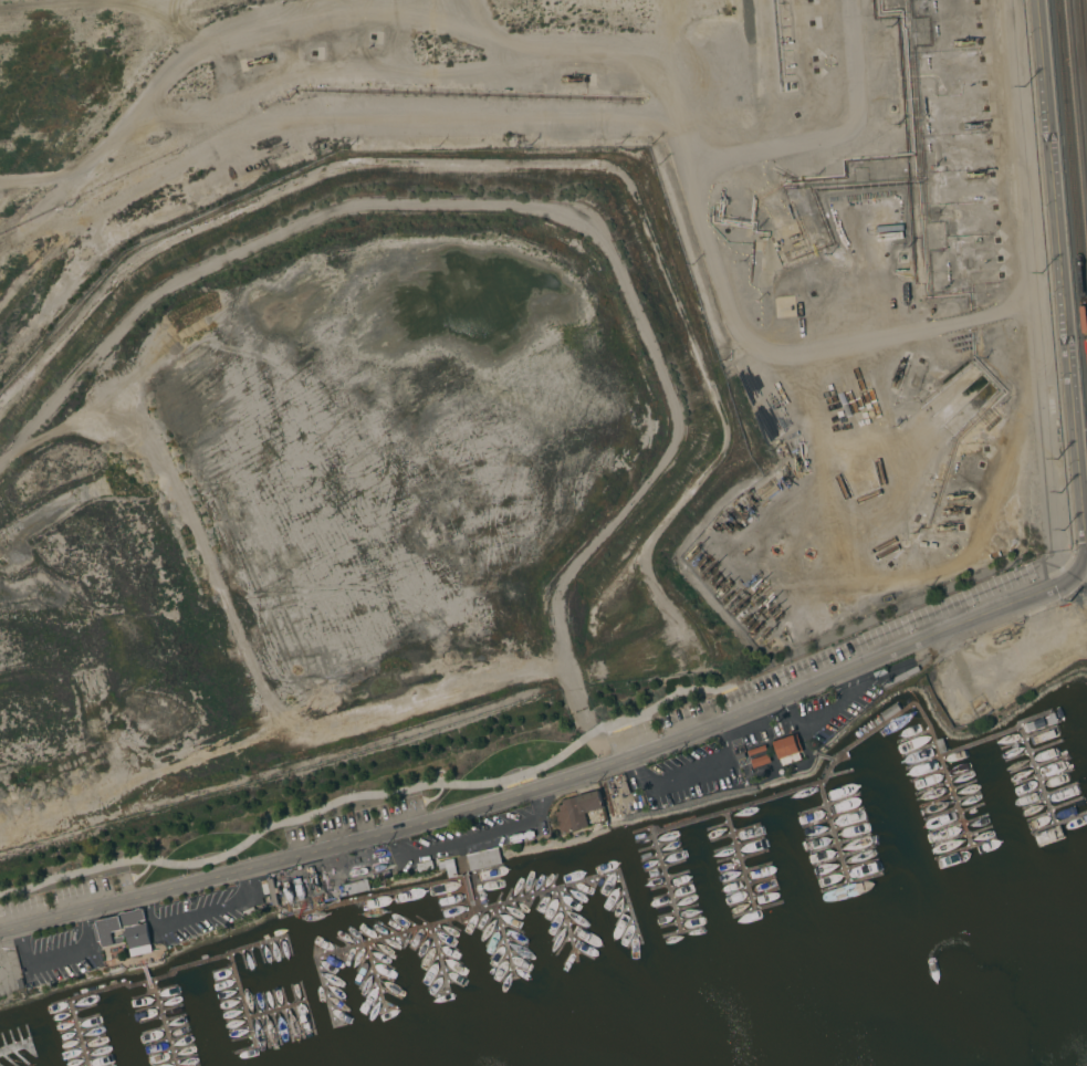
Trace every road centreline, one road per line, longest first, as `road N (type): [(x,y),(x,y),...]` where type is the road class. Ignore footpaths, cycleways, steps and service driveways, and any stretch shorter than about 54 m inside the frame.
road 1 (residential): [(0,935),(378,838),(691,738),(1055,588),(1074,578),(1086,545)]
road 2 (residential): [(1086,545),(1038,0)]

